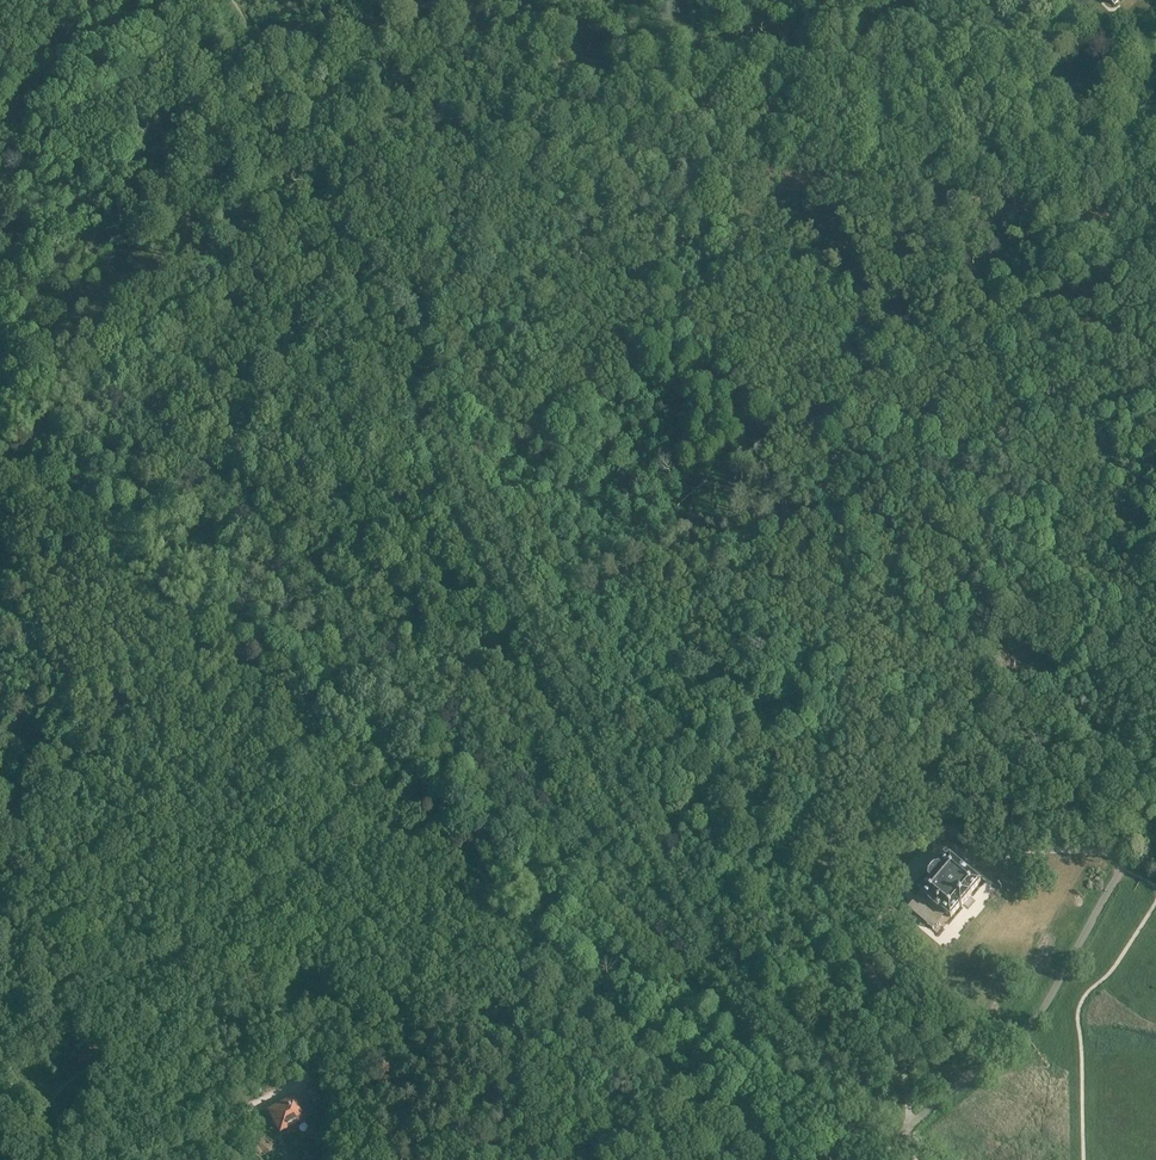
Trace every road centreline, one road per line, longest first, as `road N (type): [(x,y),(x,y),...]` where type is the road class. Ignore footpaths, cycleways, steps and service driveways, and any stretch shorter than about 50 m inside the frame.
road 1 (track): [(310,1076),(160,1157)]
road 2 (track): [(86,1070),(1,1159)]

